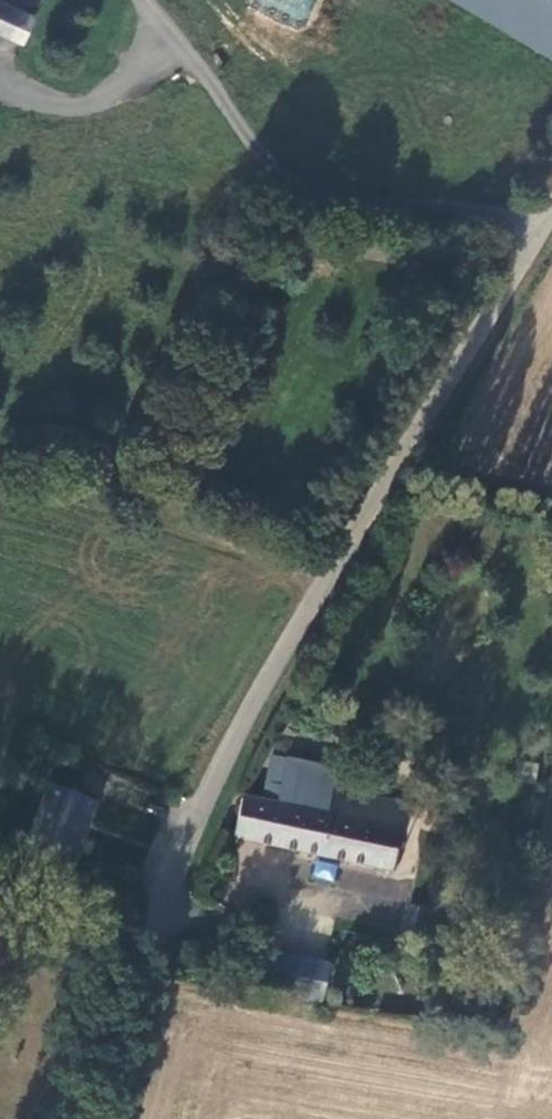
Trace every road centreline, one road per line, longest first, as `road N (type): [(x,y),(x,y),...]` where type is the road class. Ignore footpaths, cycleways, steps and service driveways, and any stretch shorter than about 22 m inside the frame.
road 1 (unclassified): [(114,1118),(176,879),(209,799),(302,628),(551,220)]
road 2 (track): [(150,0),(284,177),(304,187),(505,218),(542,236)]

